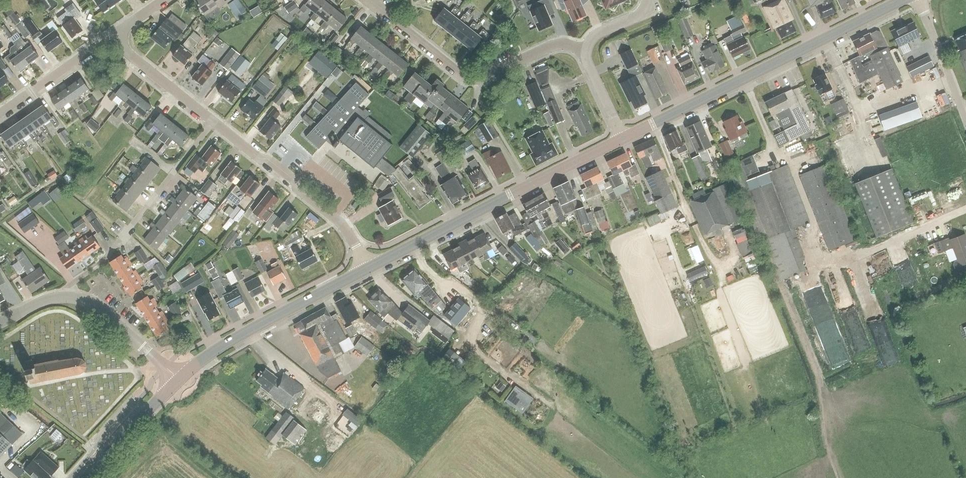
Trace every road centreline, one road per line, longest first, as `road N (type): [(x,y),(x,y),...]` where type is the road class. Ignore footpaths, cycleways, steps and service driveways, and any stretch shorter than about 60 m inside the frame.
road 1 (secondary): [(623,139),(902,0)]
road 2 (secondary): [(368,269),(623,139)]
road 3 (residential): [(587,50),(554,45),(468,78),(367,0)]
road 4 (residential): [(57,297),(103,261),(214,121)]
road 5 (secondary): [(178,381),(212,352),(368,269)]
road 6 (residential): [(368,269),(334,215),(214,121)]
road 7 (tertiary): [(178,381),(99,309),(57,297)]
road 8 (residential): [(0,113),(111,36)]
road 9 (residential): [(214,121),(111,36)]
road 10 (secondary): [(86,477),(178,381)]
road 11 (unclassified): [(965,121),(919,0)]

